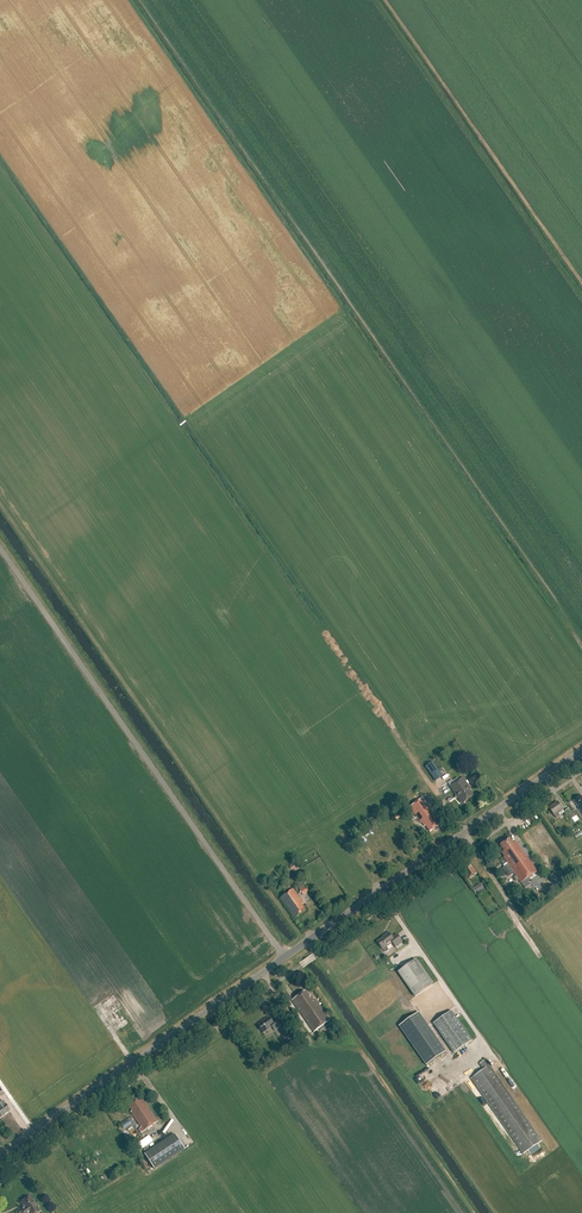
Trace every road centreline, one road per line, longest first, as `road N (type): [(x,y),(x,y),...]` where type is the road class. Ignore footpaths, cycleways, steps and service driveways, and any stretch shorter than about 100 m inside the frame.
road 1 (tertiary): [(0,1154),(581,750)]
road 2 (track): [(300,967),(478,1212)]

